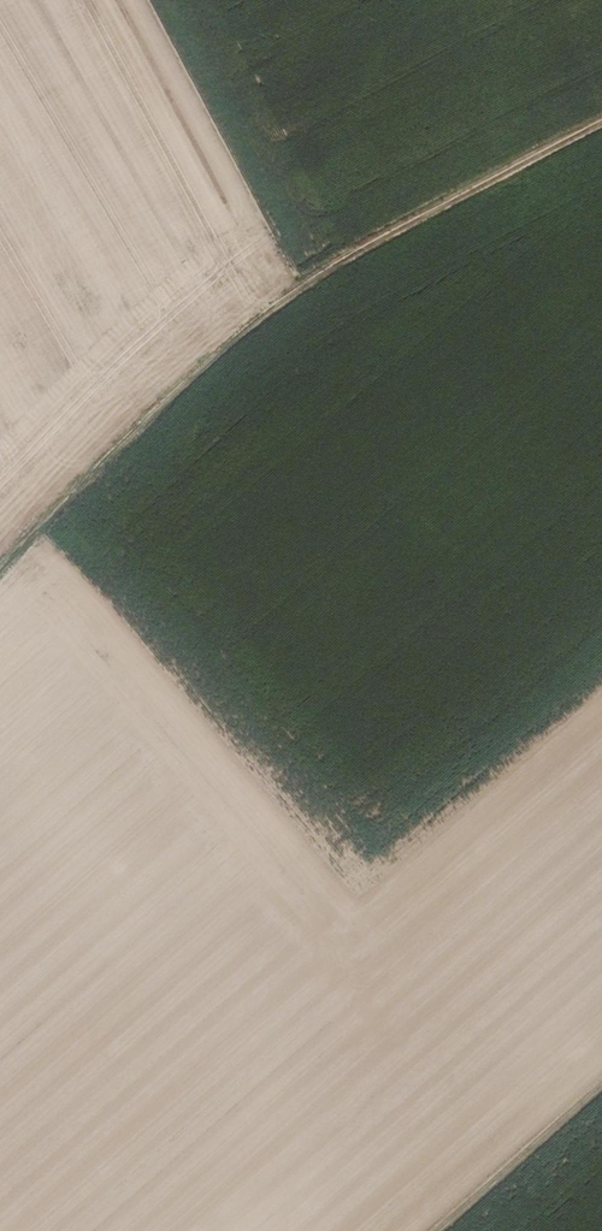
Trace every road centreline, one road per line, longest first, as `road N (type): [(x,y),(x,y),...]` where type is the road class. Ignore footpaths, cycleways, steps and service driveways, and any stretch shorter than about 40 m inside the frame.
road 1 (track): [(601,127),(276,298),(0,591)]
road 2 (track): [(440,1230),(601,1089)]

